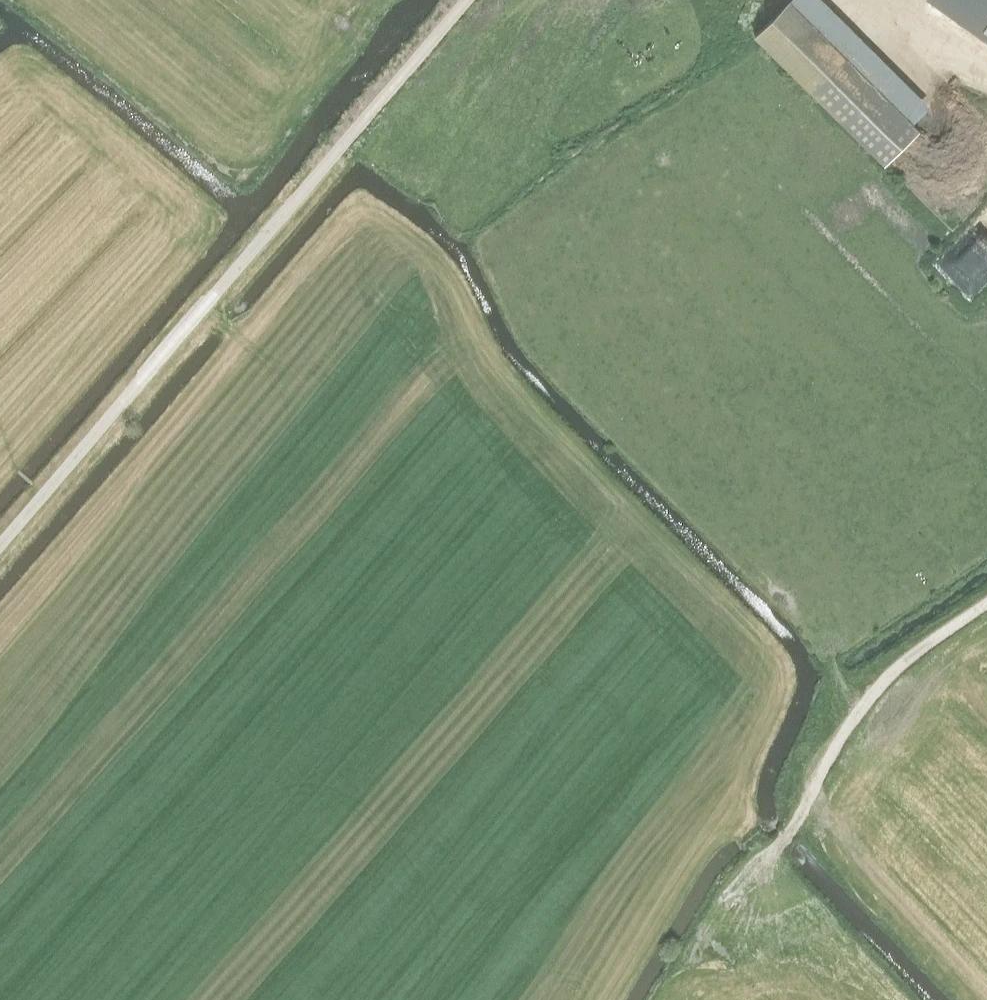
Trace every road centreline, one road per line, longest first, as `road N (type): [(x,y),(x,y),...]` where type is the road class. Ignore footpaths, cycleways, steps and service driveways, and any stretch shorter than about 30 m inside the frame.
road 1 (unclassified): [(0,546),(466,0)]
road 2 (track): [(986,83),(857,0)]

